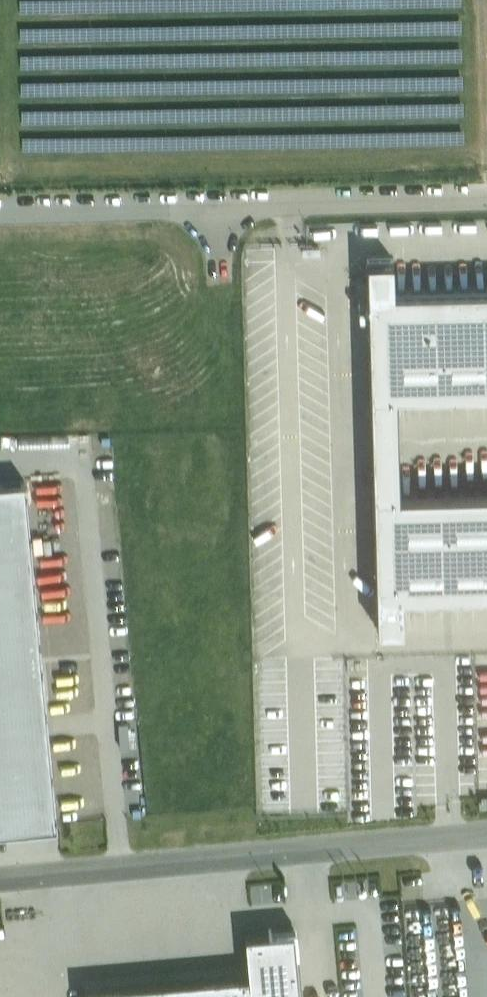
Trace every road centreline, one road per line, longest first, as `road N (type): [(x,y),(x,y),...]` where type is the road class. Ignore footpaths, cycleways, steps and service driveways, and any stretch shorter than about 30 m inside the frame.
road 1 (unclassified): [(486,834),(0,879)]
road 2 (unclassified): [(486,198),(170,207)]
road 3 (unclassified): [(0,211),(170,207)]

